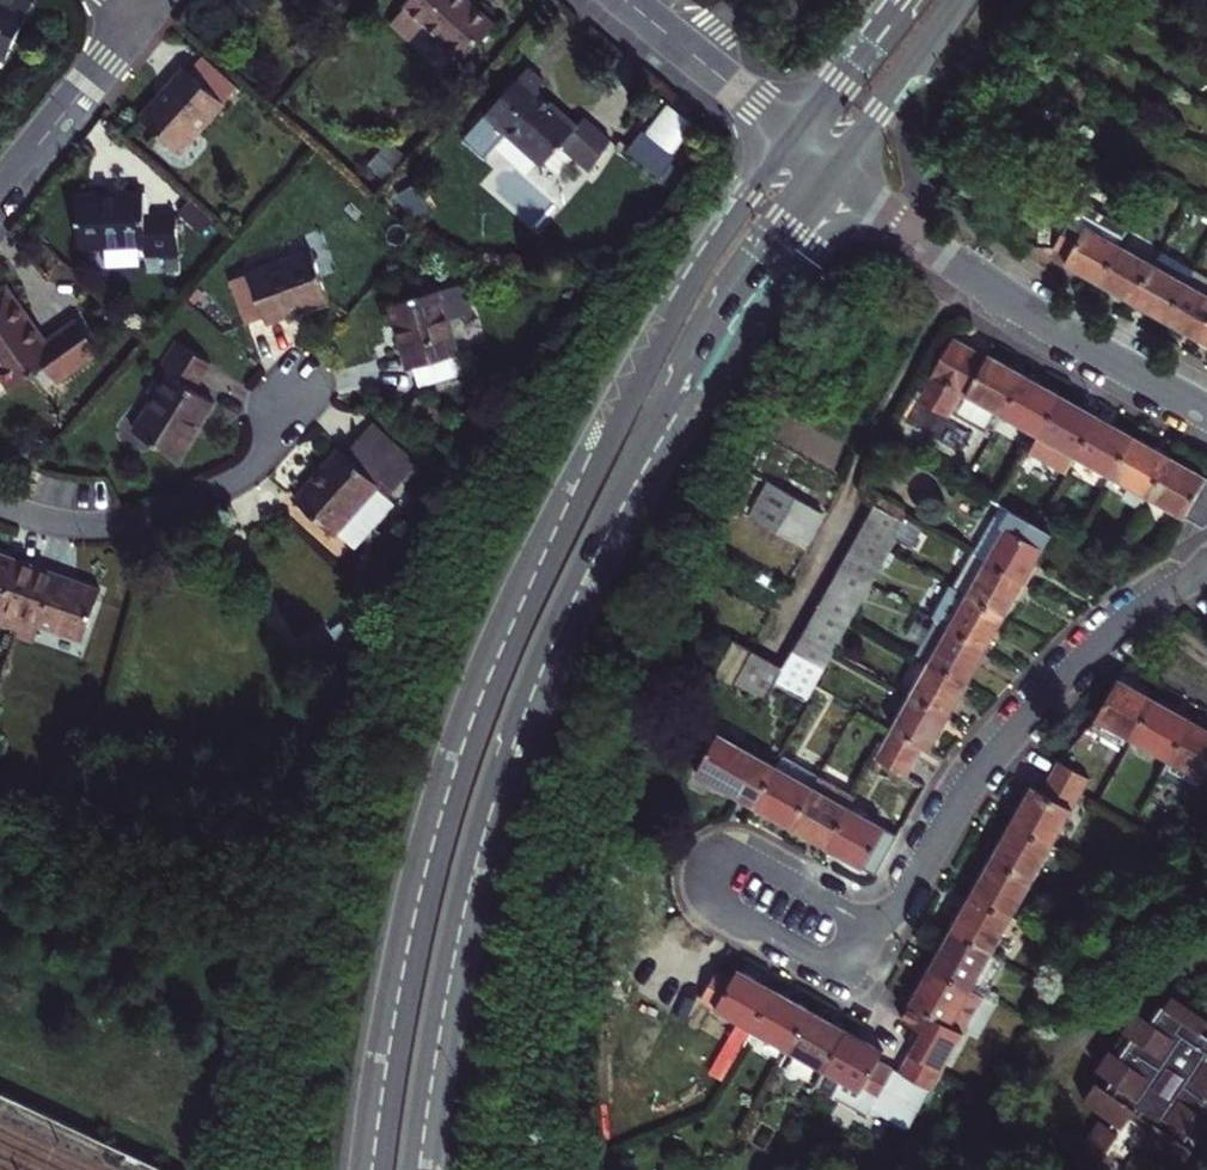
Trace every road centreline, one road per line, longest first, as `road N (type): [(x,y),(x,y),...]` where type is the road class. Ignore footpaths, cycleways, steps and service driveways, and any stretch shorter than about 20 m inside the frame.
road 1 (tertiary): [(792,135),(669,323),(488,683),(427,883),(375,1169)]
road 2 (tertiary): [(415,1169),(457,931),(516,725),(613,516),(711,348)]
road 3 (residential): [(861,922),(901,902),(980,771),(1026,713),(1142,607)]
road 4 (residential): [(861,922),(739,854),(724,851),(699,866),(696,885),(710,903),(827,965),(864,948),(865,931)]
road 5 (residential): [(0,506),(98,524),(204,500),(249,472),(306,390)]
road 6 (residential): [(1206,414),(1049,324),(920,237)]
road 7 (residential): [(711,348),(817,248),(866,229),(920,237)]
road 8 (residential): [(139,13),(0,190)]
road 9 (tertiary): [(711,348),(835,171)]
road 10 (tertiary): [(835,171),(962,0)]
road 11 (tertiary): [(898,0),(792,135)]
road 12 (residential): [(792,135),(697,56)]

